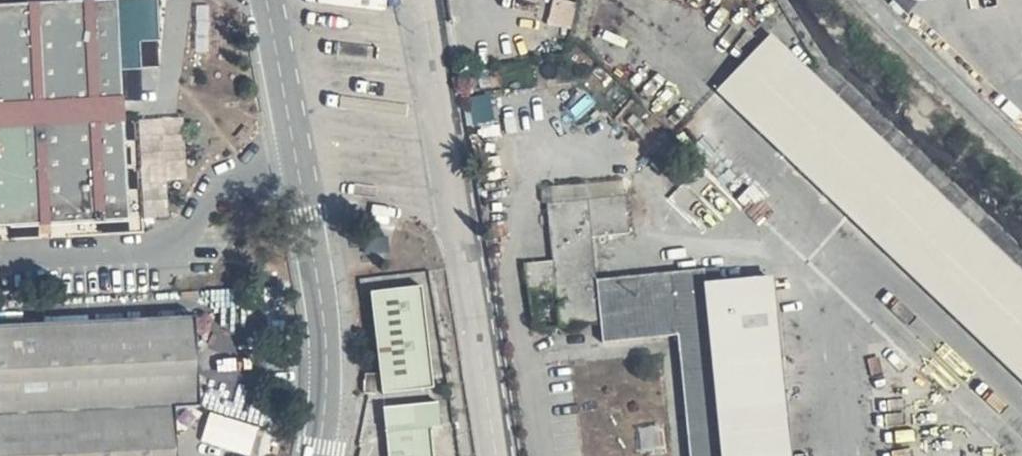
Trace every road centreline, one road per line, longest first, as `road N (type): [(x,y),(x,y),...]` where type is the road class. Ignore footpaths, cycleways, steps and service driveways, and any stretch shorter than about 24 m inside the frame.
road 1 (unclassified): [(328,455),(337,362),(267,0)]
road 2 (unclassified): [(495,455),(421,0)]

